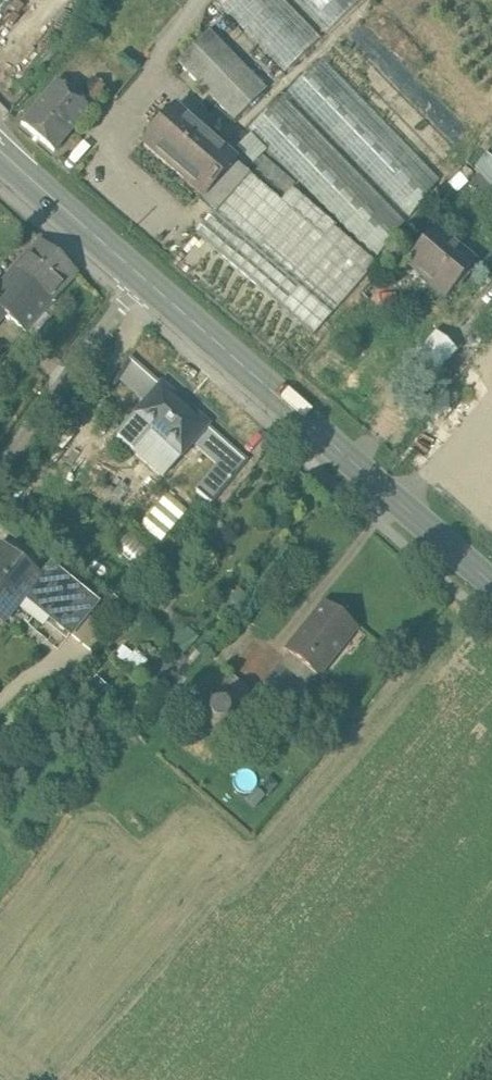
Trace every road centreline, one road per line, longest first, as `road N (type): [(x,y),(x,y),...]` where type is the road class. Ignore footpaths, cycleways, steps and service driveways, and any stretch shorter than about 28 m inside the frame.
road 1 (secondary): [(491,589),(142,280)]
road 2 (unclassified): [(142,280),(0,467)]
road 3 (secondary): [(142,280),(0,152)]

